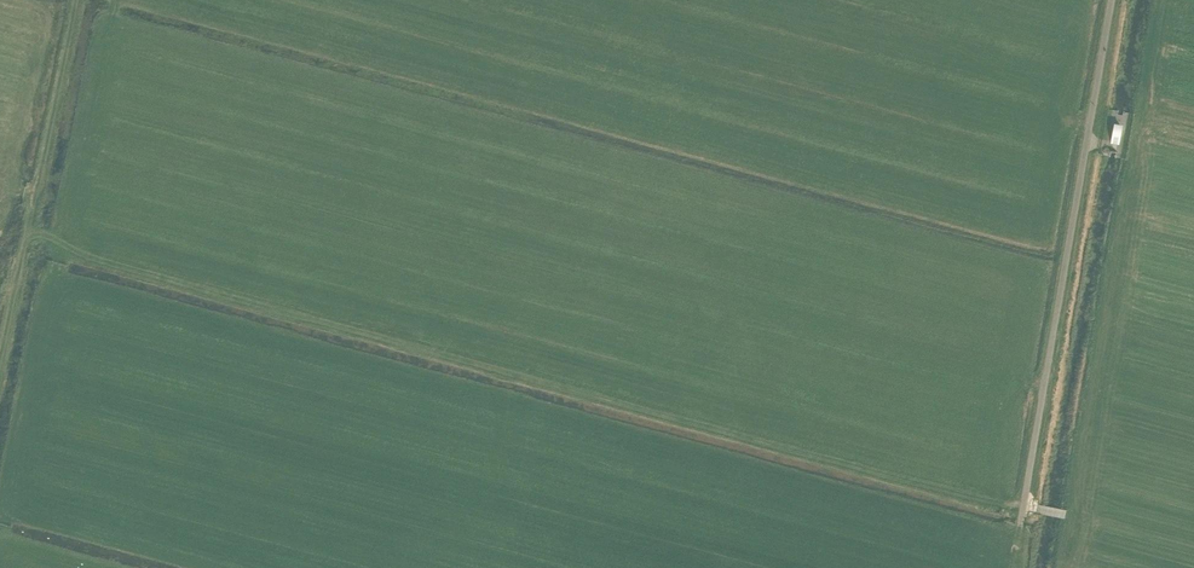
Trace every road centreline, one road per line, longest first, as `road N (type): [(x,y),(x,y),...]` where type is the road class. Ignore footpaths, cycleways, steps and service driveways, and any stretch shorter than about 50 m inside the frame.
road 1 (unclassified): [(1111,0),(1020,526)]
road 2 (track): [(75,0),(0,364)]

